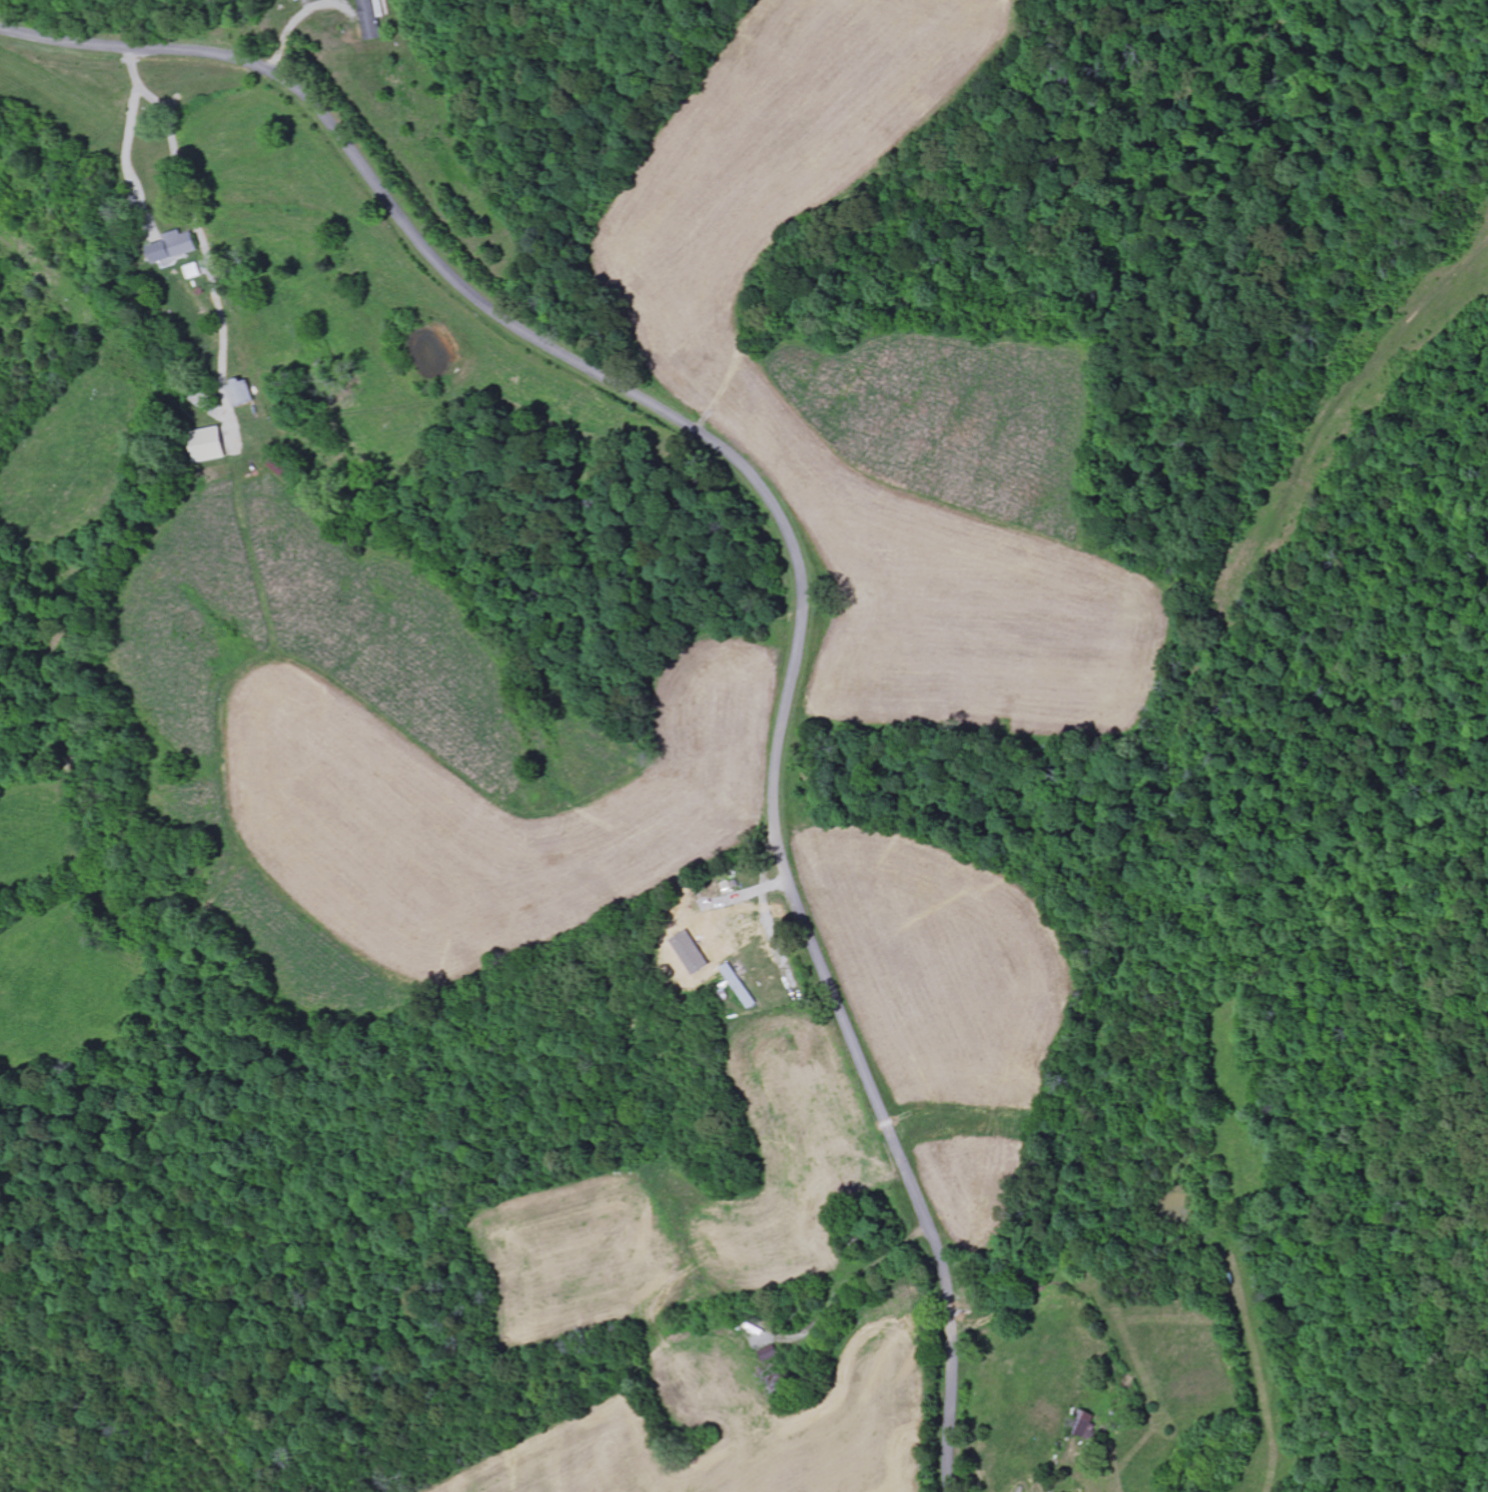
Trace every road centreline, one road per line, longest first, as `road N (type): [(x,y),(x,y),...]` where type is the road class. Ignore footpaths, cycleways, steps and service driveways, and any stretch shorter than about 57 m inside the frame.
road 1 (residential): [(950,1491),(957,1325),(939,1252),(818,956),(778,836),(776,761),(802,604),(789,534),(766,494),(718,446),(520,330),(459,285),(285,81),(221,56),(0,28)]

